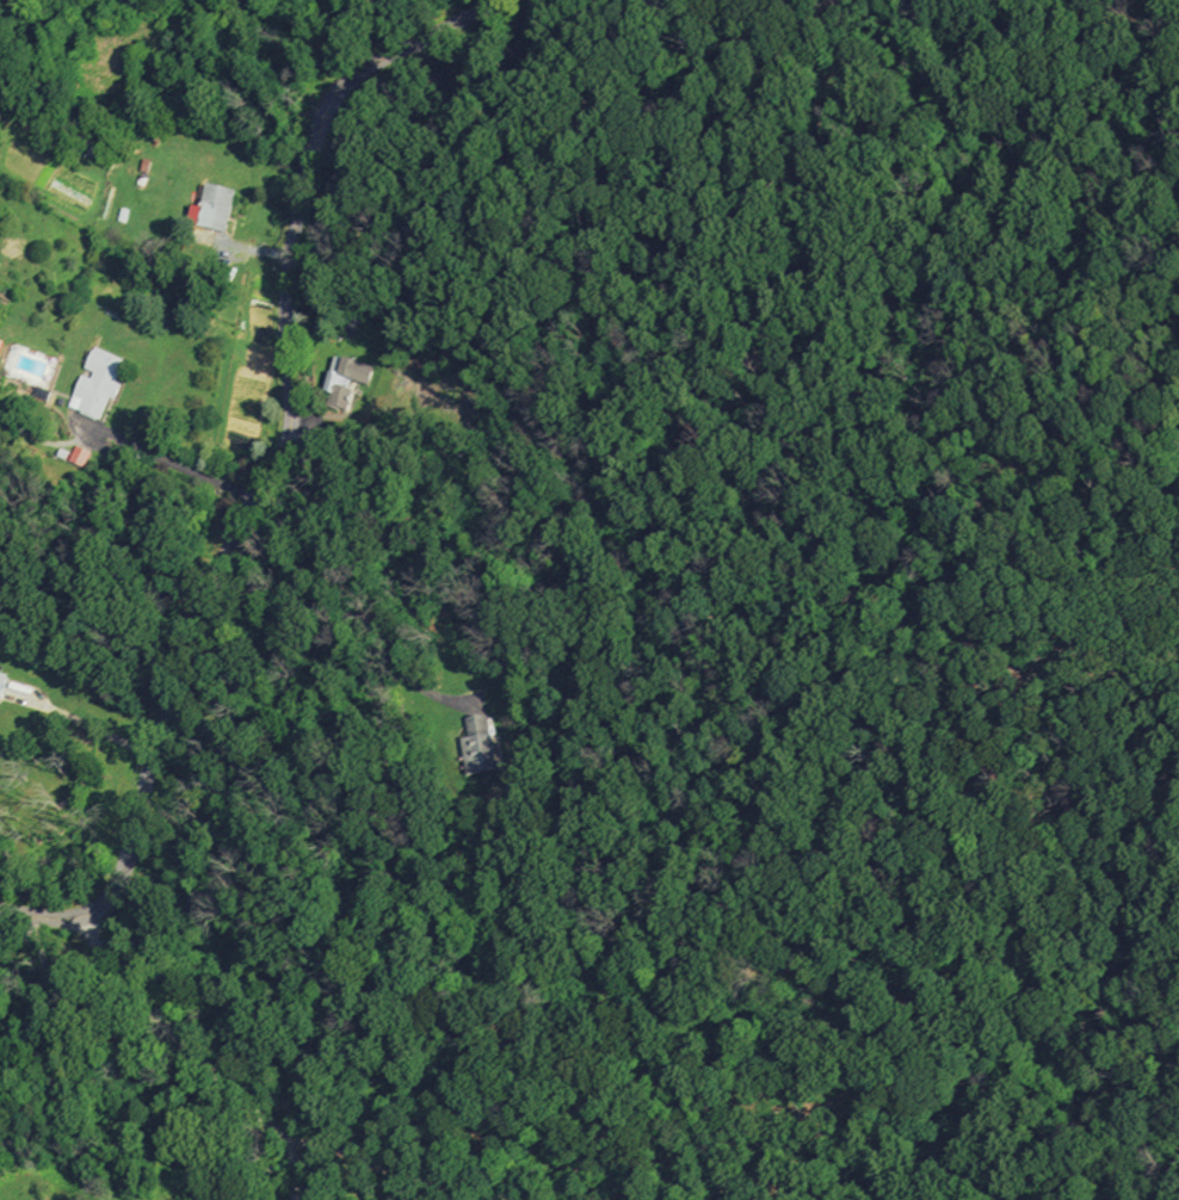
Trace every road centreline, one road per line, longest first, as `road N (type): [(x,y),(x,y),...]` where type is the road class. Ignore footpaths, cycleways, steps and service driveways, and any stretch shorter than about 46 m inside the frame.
road 1 (residential): [(0,908),(72,917),(99,909),(113,893),(191,633),(274,453),(282,416),(279,285),(325,109),(348,76),(487,0)]

